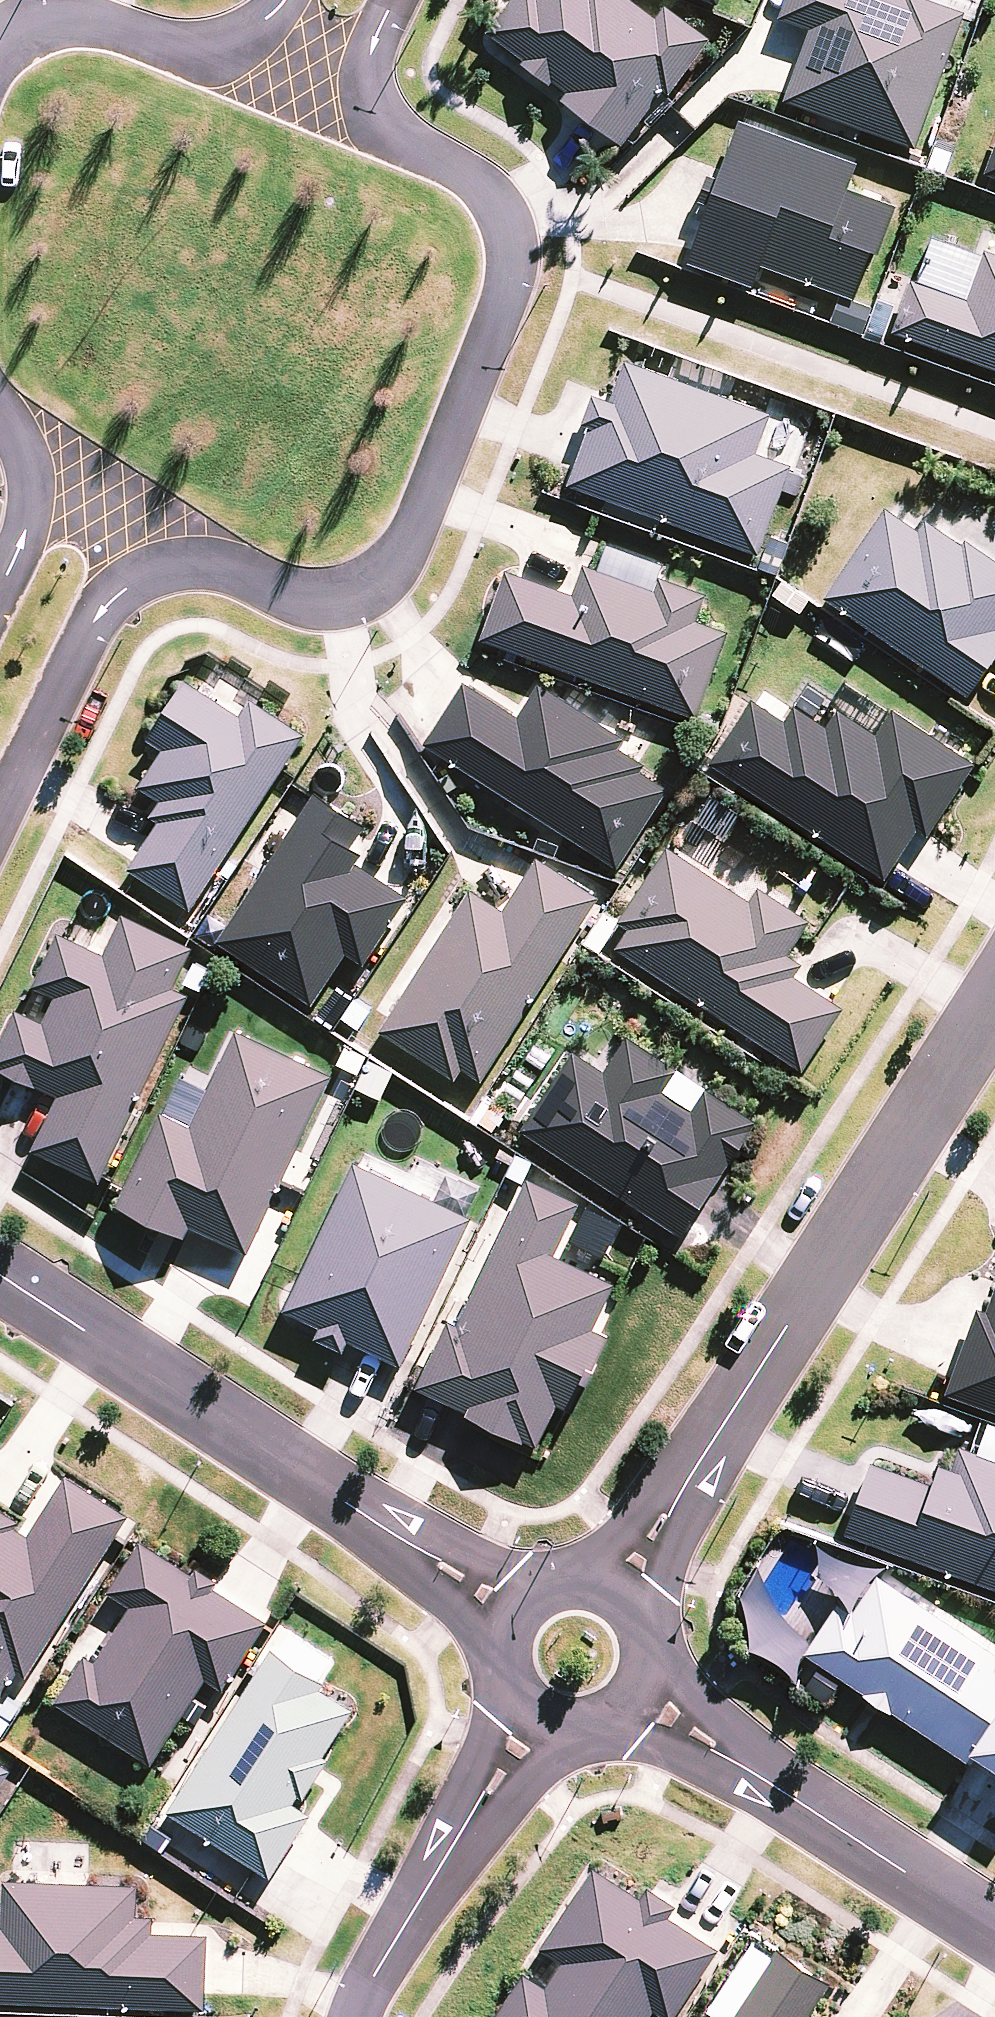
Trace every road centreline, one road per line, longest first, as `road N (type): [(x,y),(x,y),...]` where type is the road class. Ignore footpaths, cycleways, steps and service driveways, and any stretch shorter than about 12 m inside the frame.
road 1 (residential): [(376,132),(490,187),(502,203),(512,257),(408,549),(379,580),(334,596),(301,594),(193,559)]
road 2 (residential): [(619,1584),(994,1006)]
road 3 (residential): [(514,1605),(451,1574),(0,1275)]
road 4 (residential): [(642,1703),(994,1931)]
road 5 (residential): [(356,2016),(533,1720)]
road 6 (residential): [(193,559),(138,579),(104,610),(0,823)]
road 7 (residential): [(0,38),(16,22),(54,11),(113,24),(197,57)]
road 8 (residential): [(193,559),(25,460)]
road 9 (residential): [(197,57),(376,132)]
road 10 (residential): [(393,0),(358,85),(359,112),(376,132)]
road 11 (residential): [(0,594),(30,508),(25,460)]
road 12 (residential): [(619,1584),(640,1602),(659,1652),(642,1703)]
road 13 (residential): [(533,1720),(510,1696),(499,1667),(500,1634),(514,1605)]
road 14 (residential): [(642,1703),(624,1720),(578,1734),(533,1720)]

